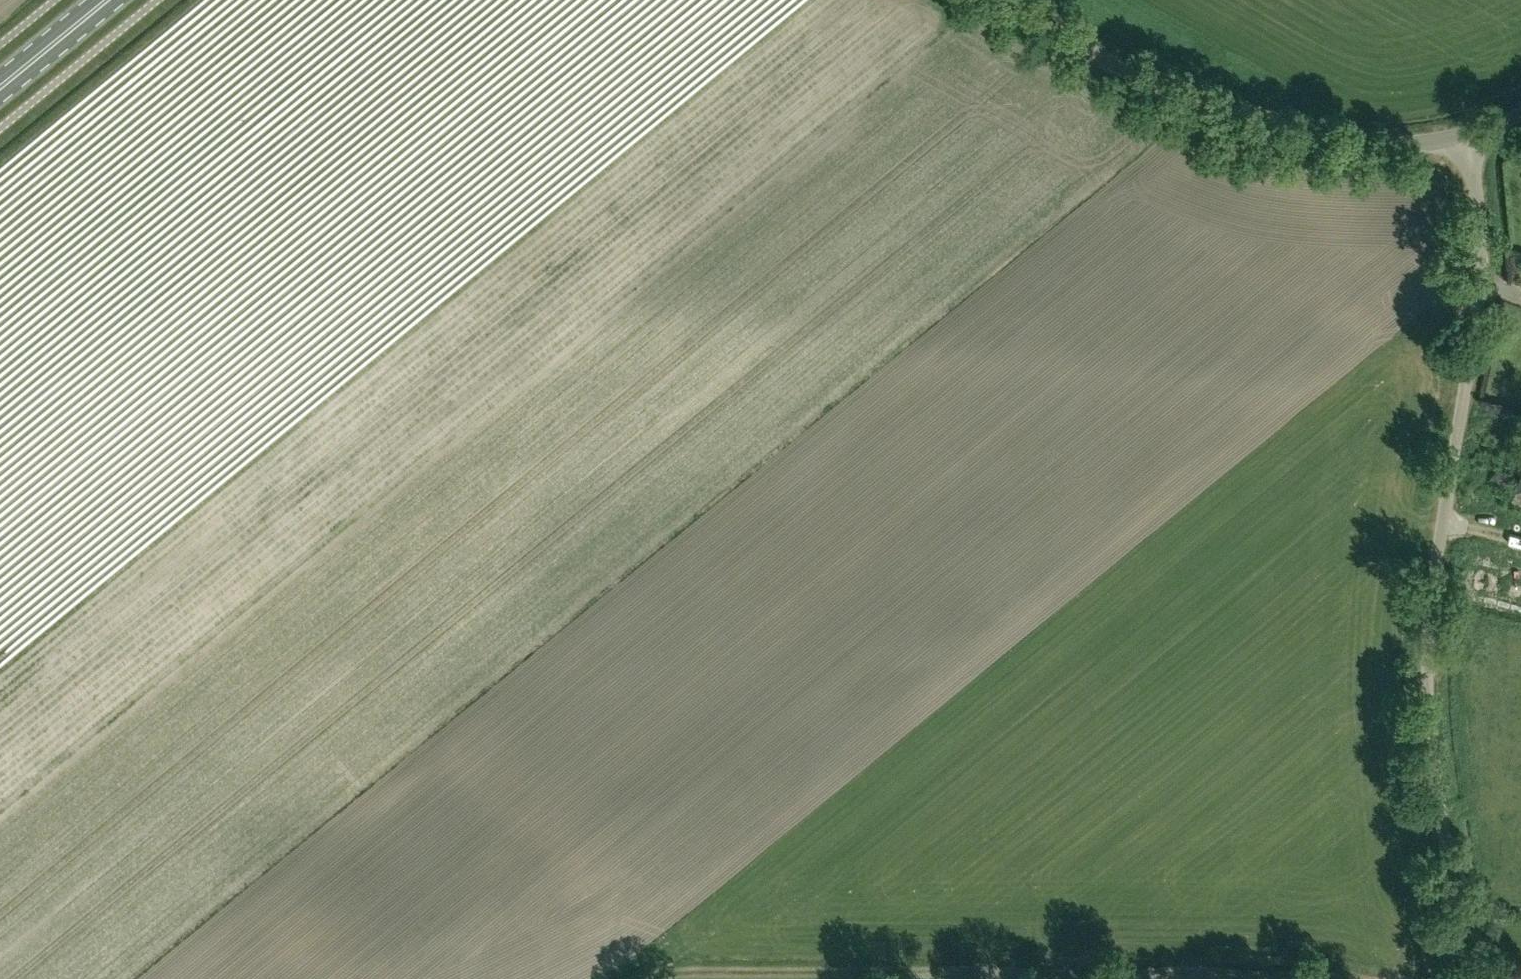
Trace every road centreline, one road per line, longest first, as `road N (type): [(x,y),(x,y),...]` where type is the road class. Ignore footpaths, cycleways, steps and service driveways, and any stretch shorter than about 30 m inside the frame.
road 1 (unclassified): [(1464,137),(1308,143),(1234,124),(1001,0)]
road 2 (primary): [(0,87),(107,0)]

